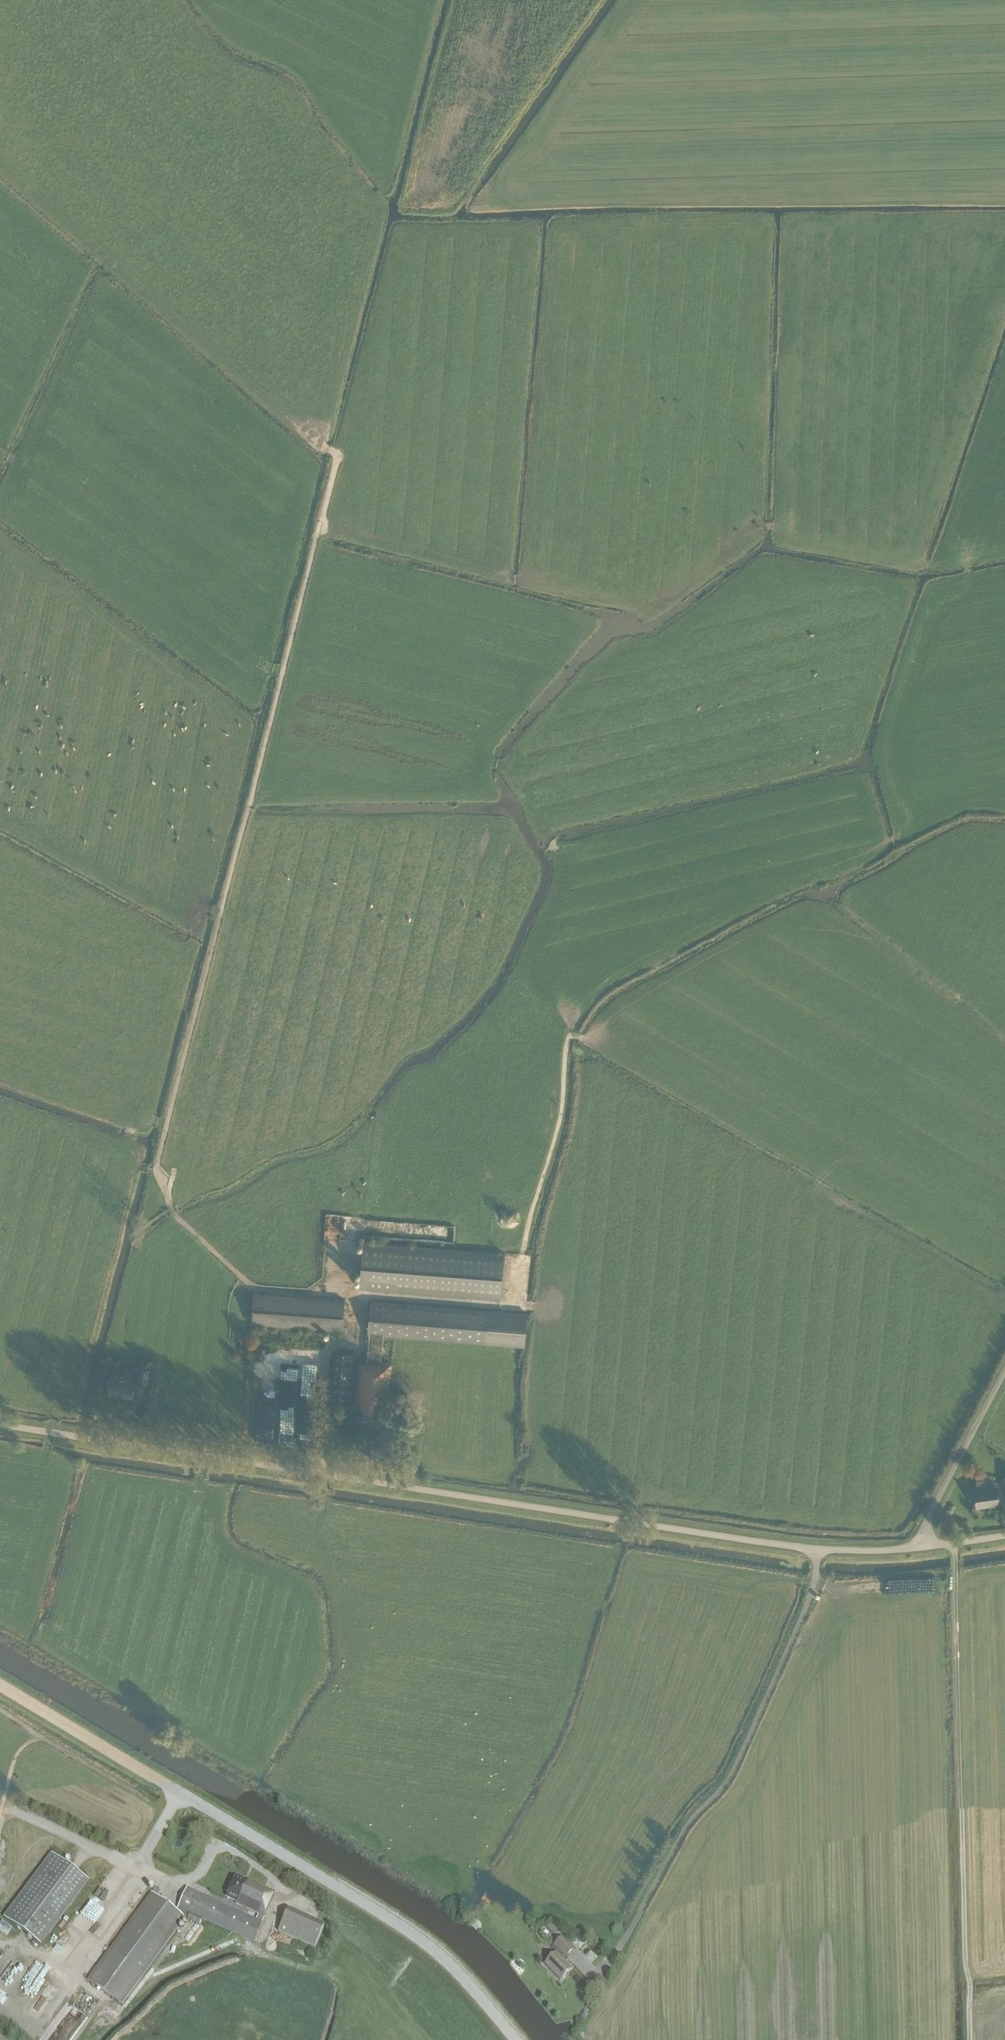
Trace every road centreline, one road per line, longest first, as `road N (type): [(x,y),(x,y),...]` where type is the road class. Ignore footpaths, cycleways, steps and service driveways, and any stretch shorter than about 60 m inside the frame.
road 1 (unclassified): [(1004,1535),(816,1551),(0,1427)]
road 2 (secondary): [(515,2039),(420,1939),(0,1684)]

